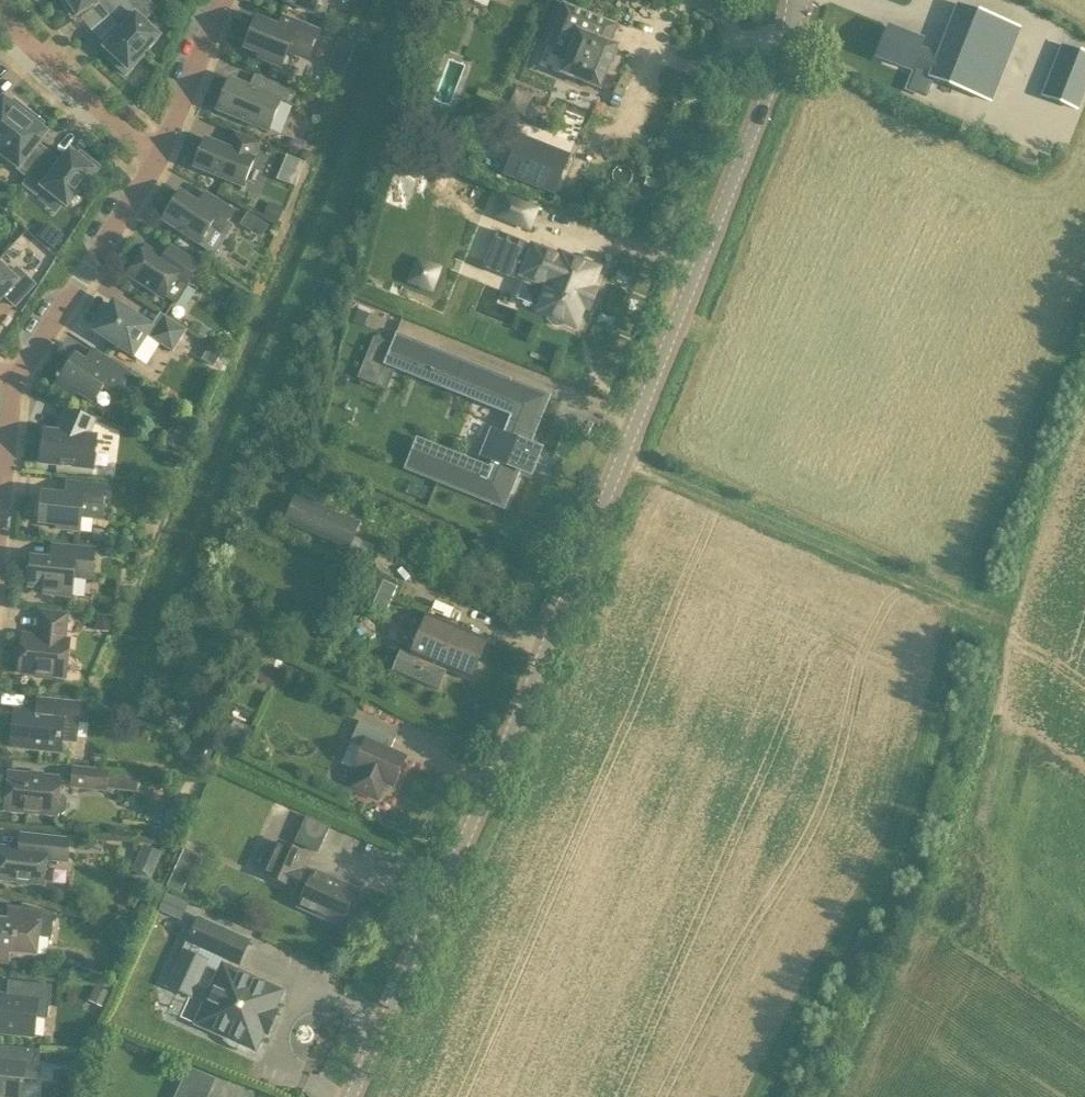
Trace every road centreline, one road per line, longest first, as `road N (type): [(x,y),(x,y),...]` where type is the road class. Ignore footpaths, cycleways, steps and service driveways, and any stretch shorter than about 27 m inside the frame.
road 1 (tertiary): [(357,1096),(655,388),(802,0)]
road 2 (residential): [(6,398),(149,163)]
road 3 (residential): [(149,163),(36,61),(0,8)]
road 4 (residential): [(149,163),(228,0)]

